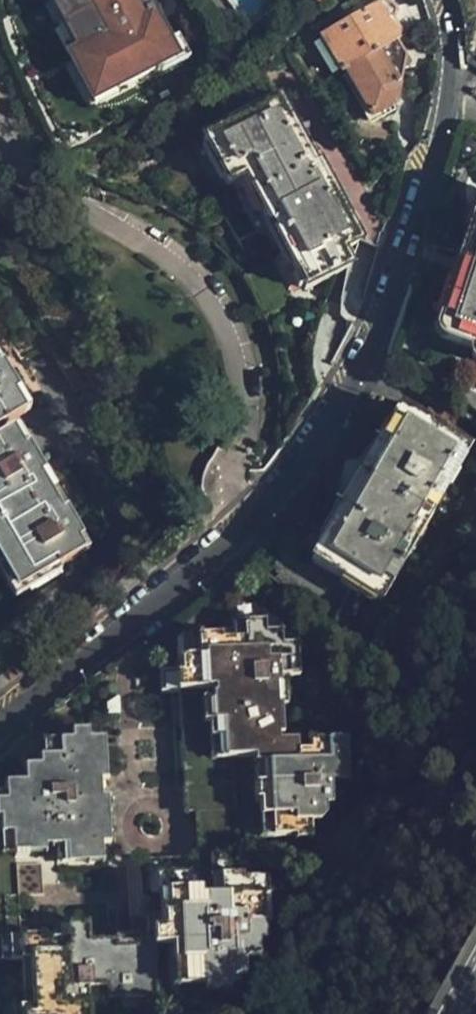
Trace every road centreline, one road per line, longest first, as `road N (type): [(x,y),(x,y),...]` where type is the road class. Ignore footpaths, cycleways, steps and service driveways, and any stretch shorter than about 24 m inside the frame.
road 1 (residential): [(451,74),(407,253),(367,370),(311,454),(249,525),(0,733)]

